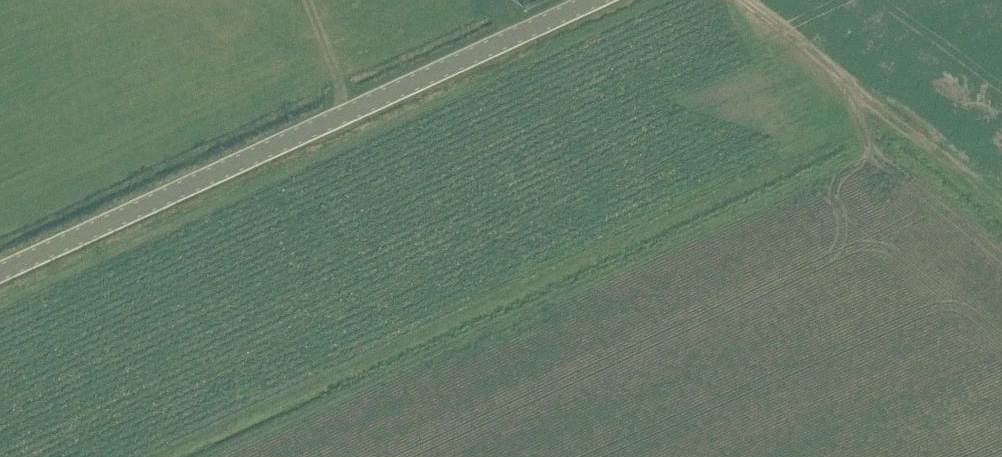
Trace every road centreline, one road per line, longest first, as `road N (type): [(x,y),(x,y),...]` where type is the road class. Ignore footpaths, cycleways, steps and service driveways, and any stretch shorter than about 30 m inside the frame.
road 1 (unclassified): [(0,269),(579,0)]
road 2 (track): [(1001,206),(749,0)]

